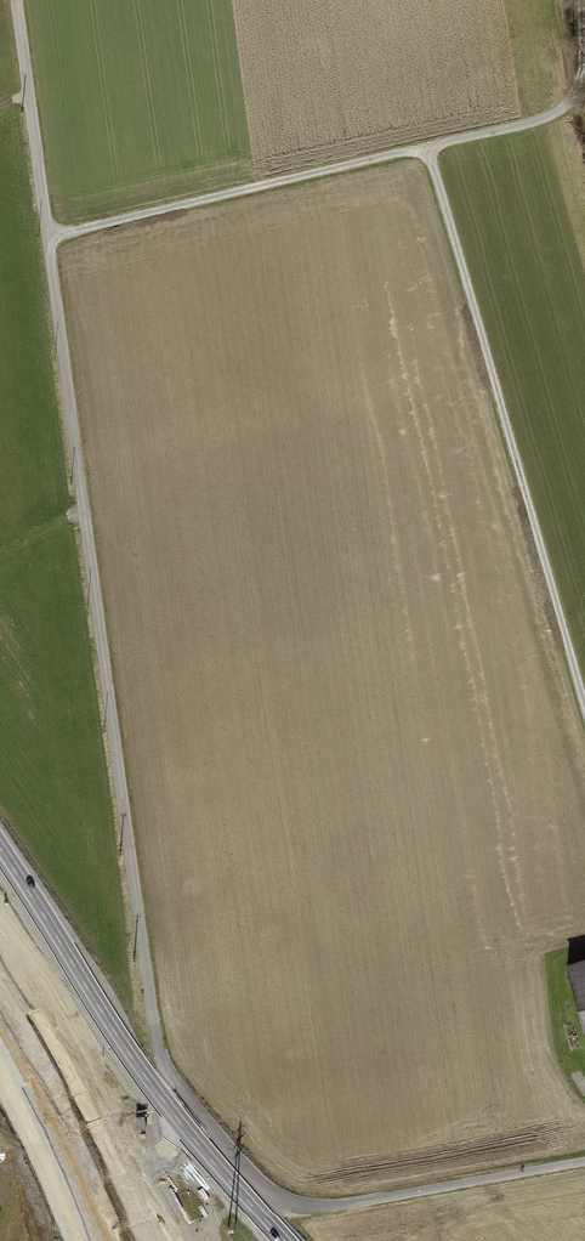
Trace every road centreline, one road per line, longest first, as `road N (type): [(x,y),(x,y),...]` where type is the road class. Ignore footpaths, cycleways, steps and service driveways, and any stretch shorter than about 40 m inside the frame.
road 1 (unclassified): [(163,1066),(17,0)]
road 2 (track): [(581,0),(582,82),(565,108),(527,124),(48,238)]
road 3 (track): [(584,703),(426,147)]
road 4 (track): [(163,1066),(245,1168),(302,1207),(584,1161)]
road 5 (primary): [(285,1240),(164,1101),(0,849)]
road 6 (primary): [(153,1240),(0,979)]

